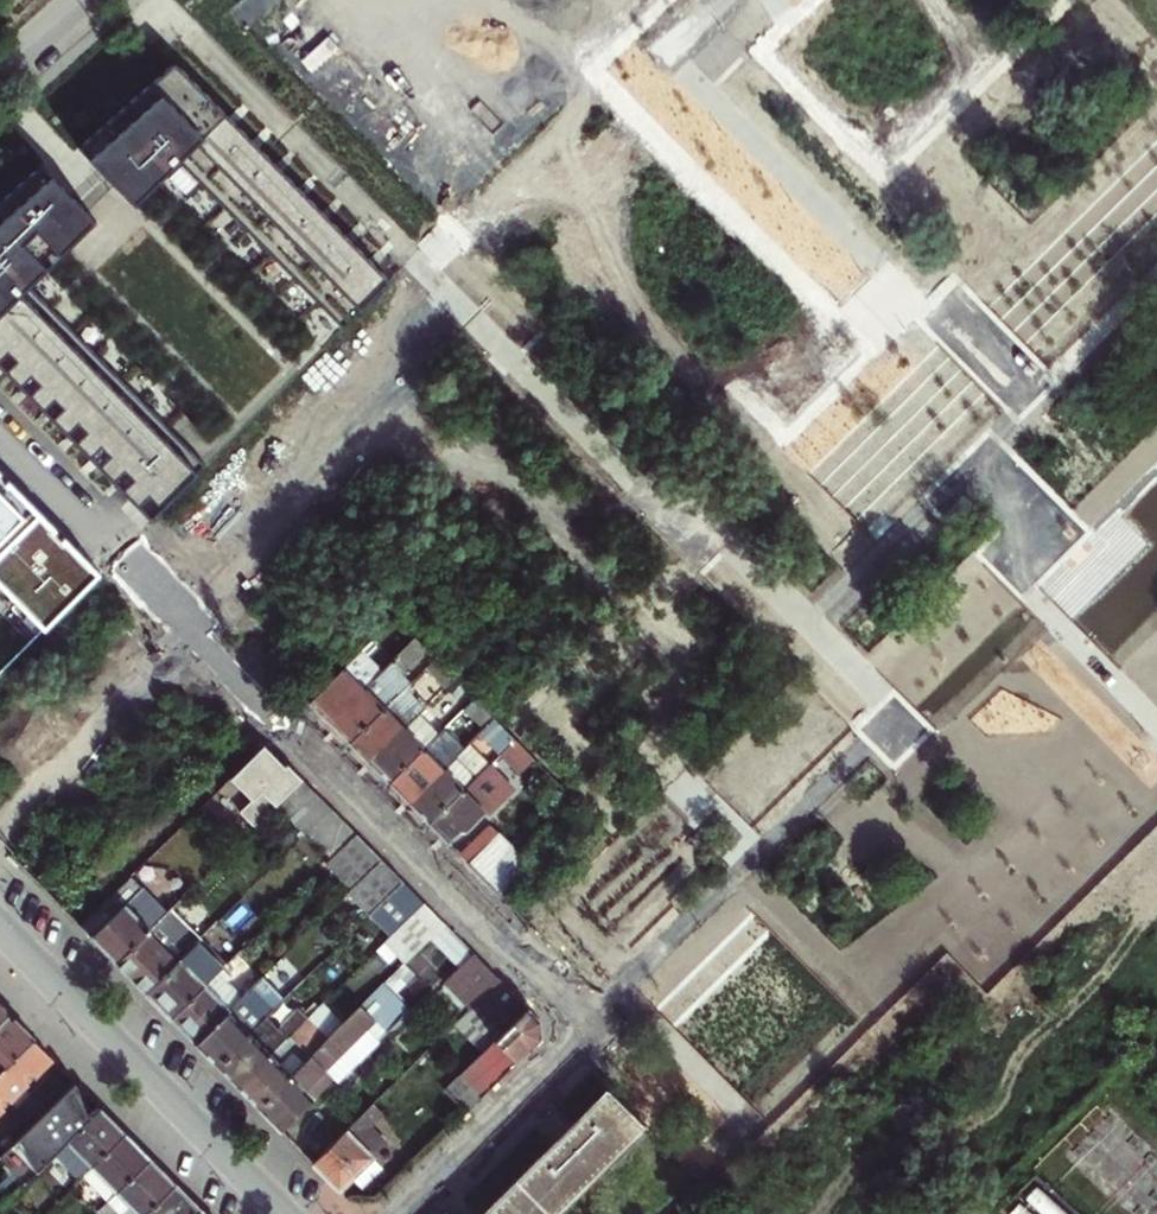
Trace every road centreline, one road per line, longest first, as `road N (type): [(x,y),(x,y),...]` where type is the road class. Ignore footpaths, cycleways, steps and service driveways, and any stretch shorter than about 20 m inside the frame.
road 1 (residential): [(409,1213),(566,1054),(572,1025),(563,993),(0,434)]
road 2 (tertiary): [(0,929),(284,1213)]

